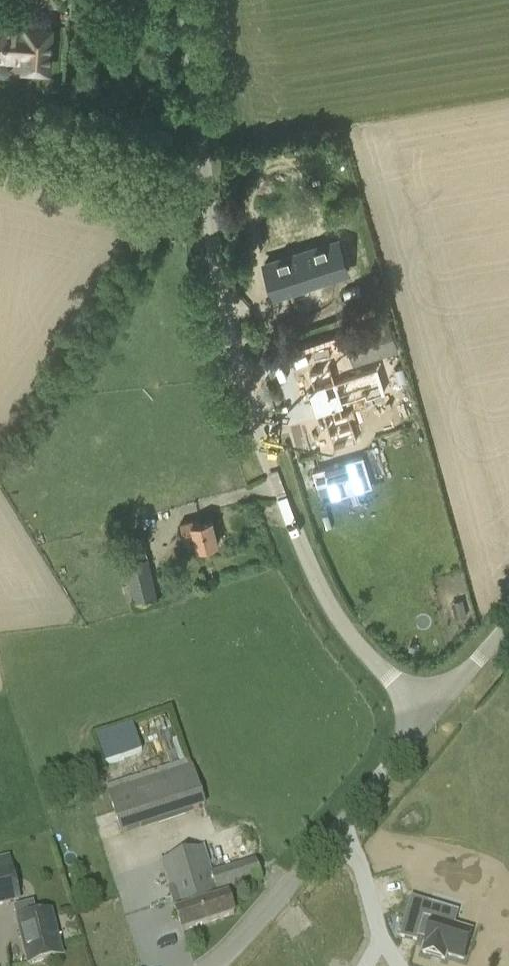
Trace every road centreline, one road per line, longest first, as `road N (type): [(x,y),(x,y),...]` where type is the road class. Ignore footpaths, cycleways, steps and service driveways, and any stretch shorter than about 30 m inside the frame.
road 1 (unclassified): [(429,707),(368,655),(342,618),(307,560),(264,452),(220,295),(183,0)]
road 2 (unclassified): [(207,965),(333,829)]
road 3 (unclassified): [(333,829),(429,707)]
road 4 (residential): [(333,829),(363,866),(383,944),(398,965)]
road 5 (unclassified): [(429,707),(508,615)]

